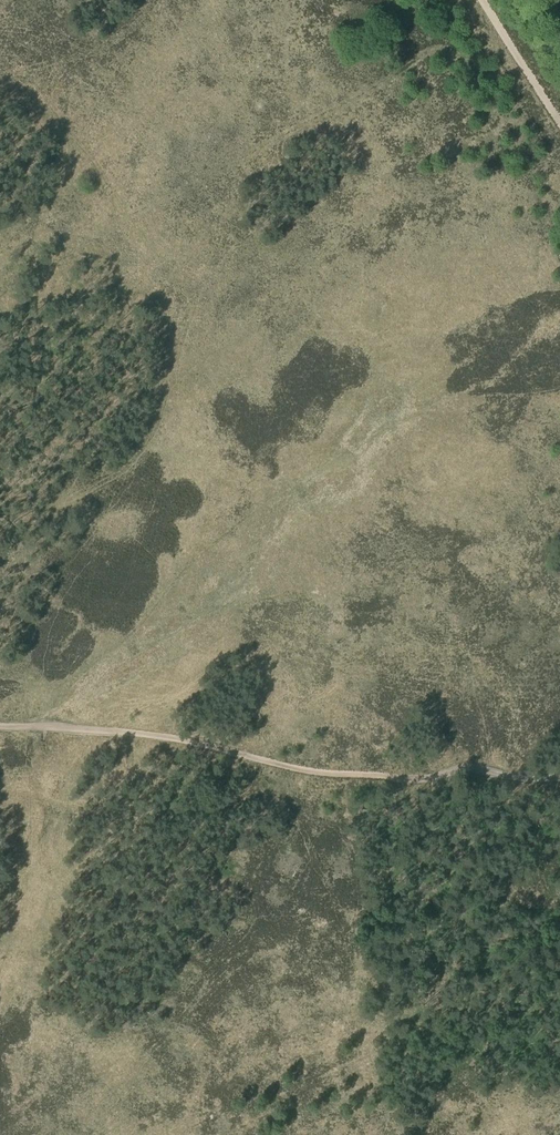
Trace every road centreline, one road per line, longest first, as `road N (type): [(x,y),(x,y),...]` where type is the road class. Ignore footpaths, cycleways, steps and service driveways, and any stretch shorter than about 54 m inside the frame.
road 1 (track): [(0,726),(149,735),(337,775),(559,776)]
road 2 (track): [(559,126),(482,0)]

